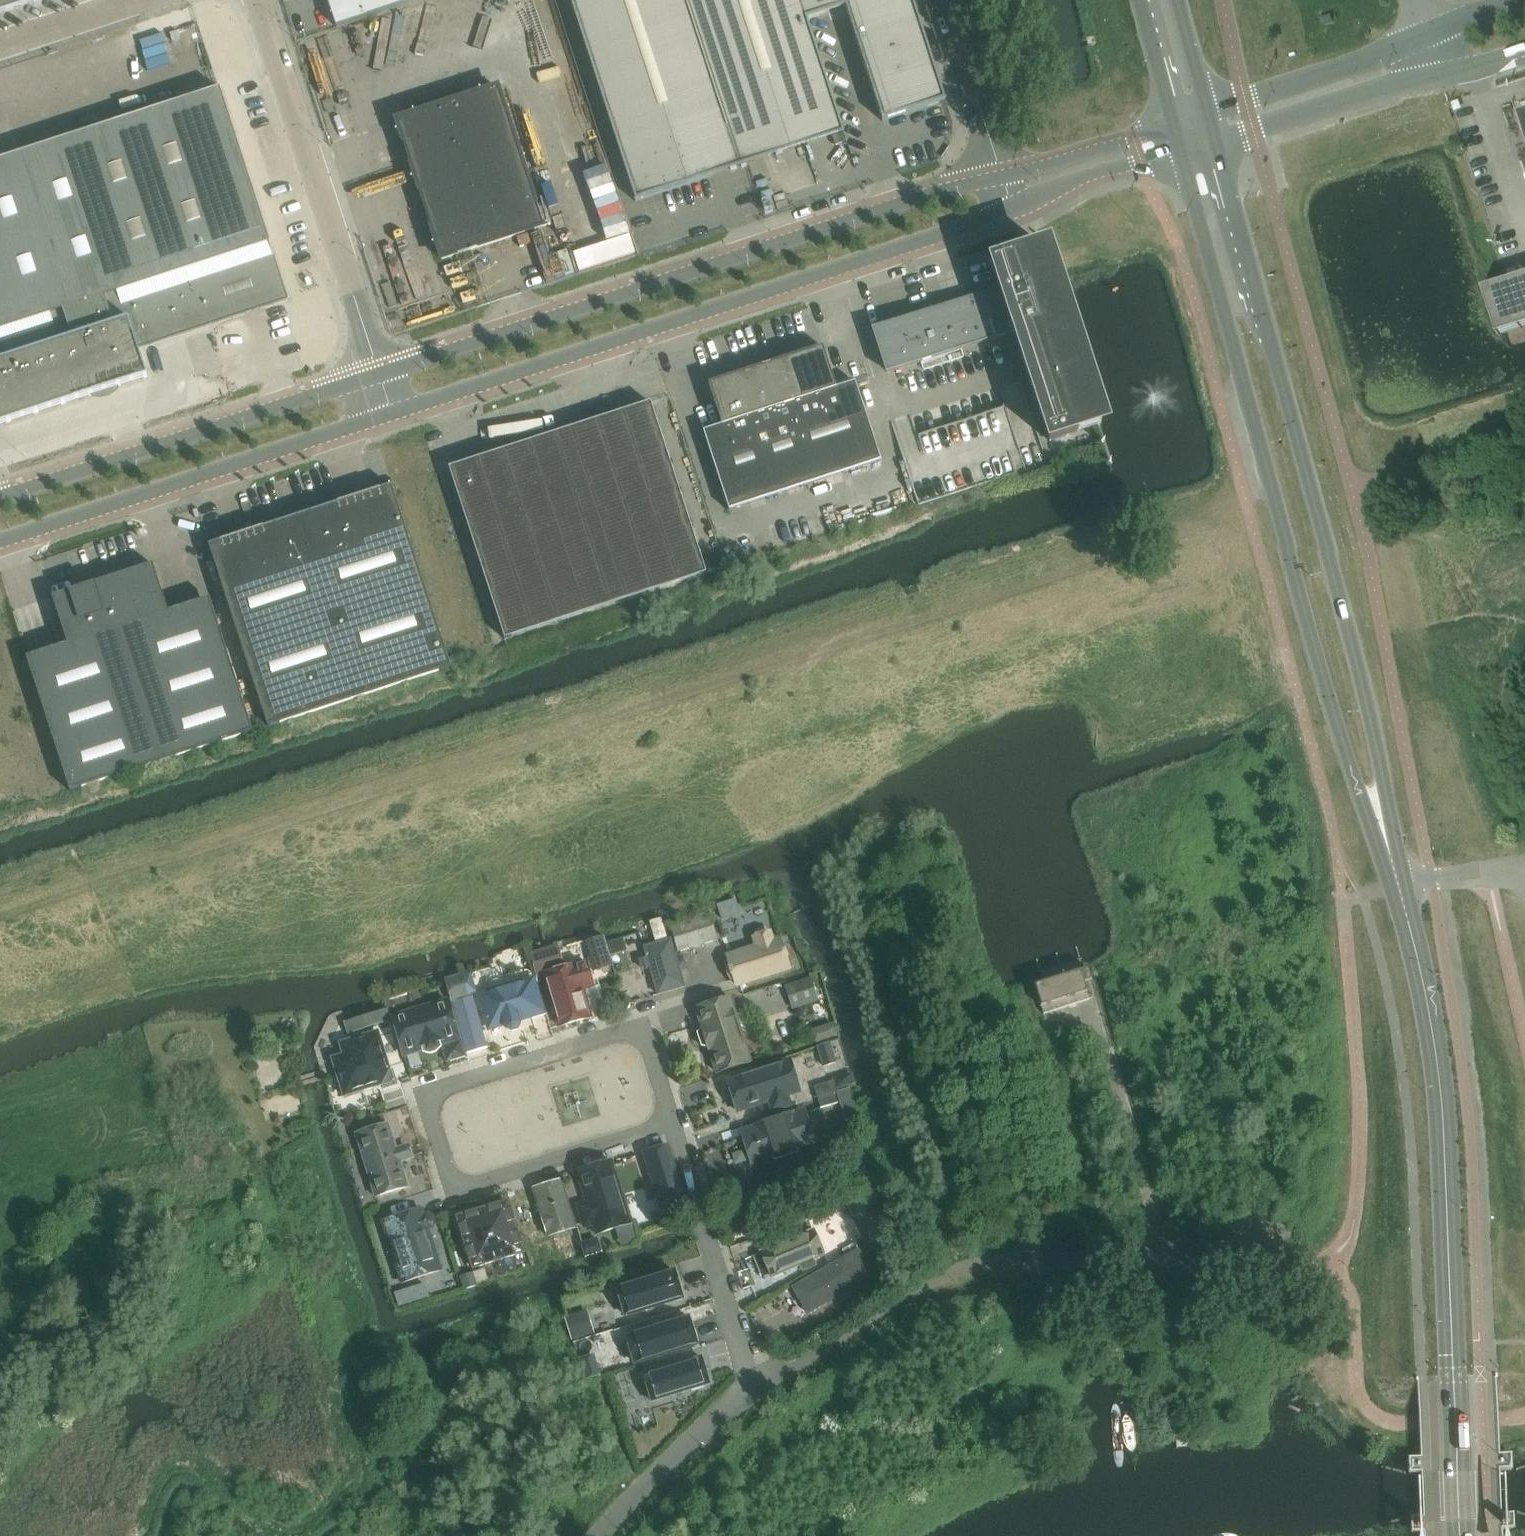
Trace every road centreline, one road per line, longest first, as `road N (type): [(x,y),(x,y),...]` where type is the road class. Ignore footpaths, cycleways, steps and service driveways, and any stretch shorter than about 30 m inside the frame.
road 1 (secondary): [(1178,150),(1353,777),(1385,824)]
road 2 (secondary): [(1385,824),(1383,768),(1211,143)]
road 3 (unclassified): [(1002,177),(377,373)]
road 4 (unclassified): [(392,415),(1012,210)]
road 5 (residential): [(676,1126),(460,1190),(430,1096),(648,1028)]
road 6 (secondary): [(1458,1377),(1442,1091),(1399,886)]
road 7 (unclassified): [(0,542),(392,415)]
road 8 (unclassified): [(377,373),(0,497)]
road 9 (unclassified): [(377,373),(251,0)]
road 10 (residential): [(762,1391),(676,1126)]
road 11 (unclassified): [(1211,143),(1434,79)]
road 12 (unclassified): [(1421,36),(1208,112)]
road 13 (unclassified): [(611,1535),(762,1391)]
road 14 (unclassified): [(1002,177),(943,0)]
road 15 (unclassified): [(1172,126),(1002,177)]
road 16 (unclassified): [(1012,210),(1077,180),(1178,150)]
road 17 (secondary): [(1458,1377),(1465,1535)]
road 18 (unclassified): [(0,46),(135,0)]
road 19 (secondary): [(1136,0),(1172,126)]

